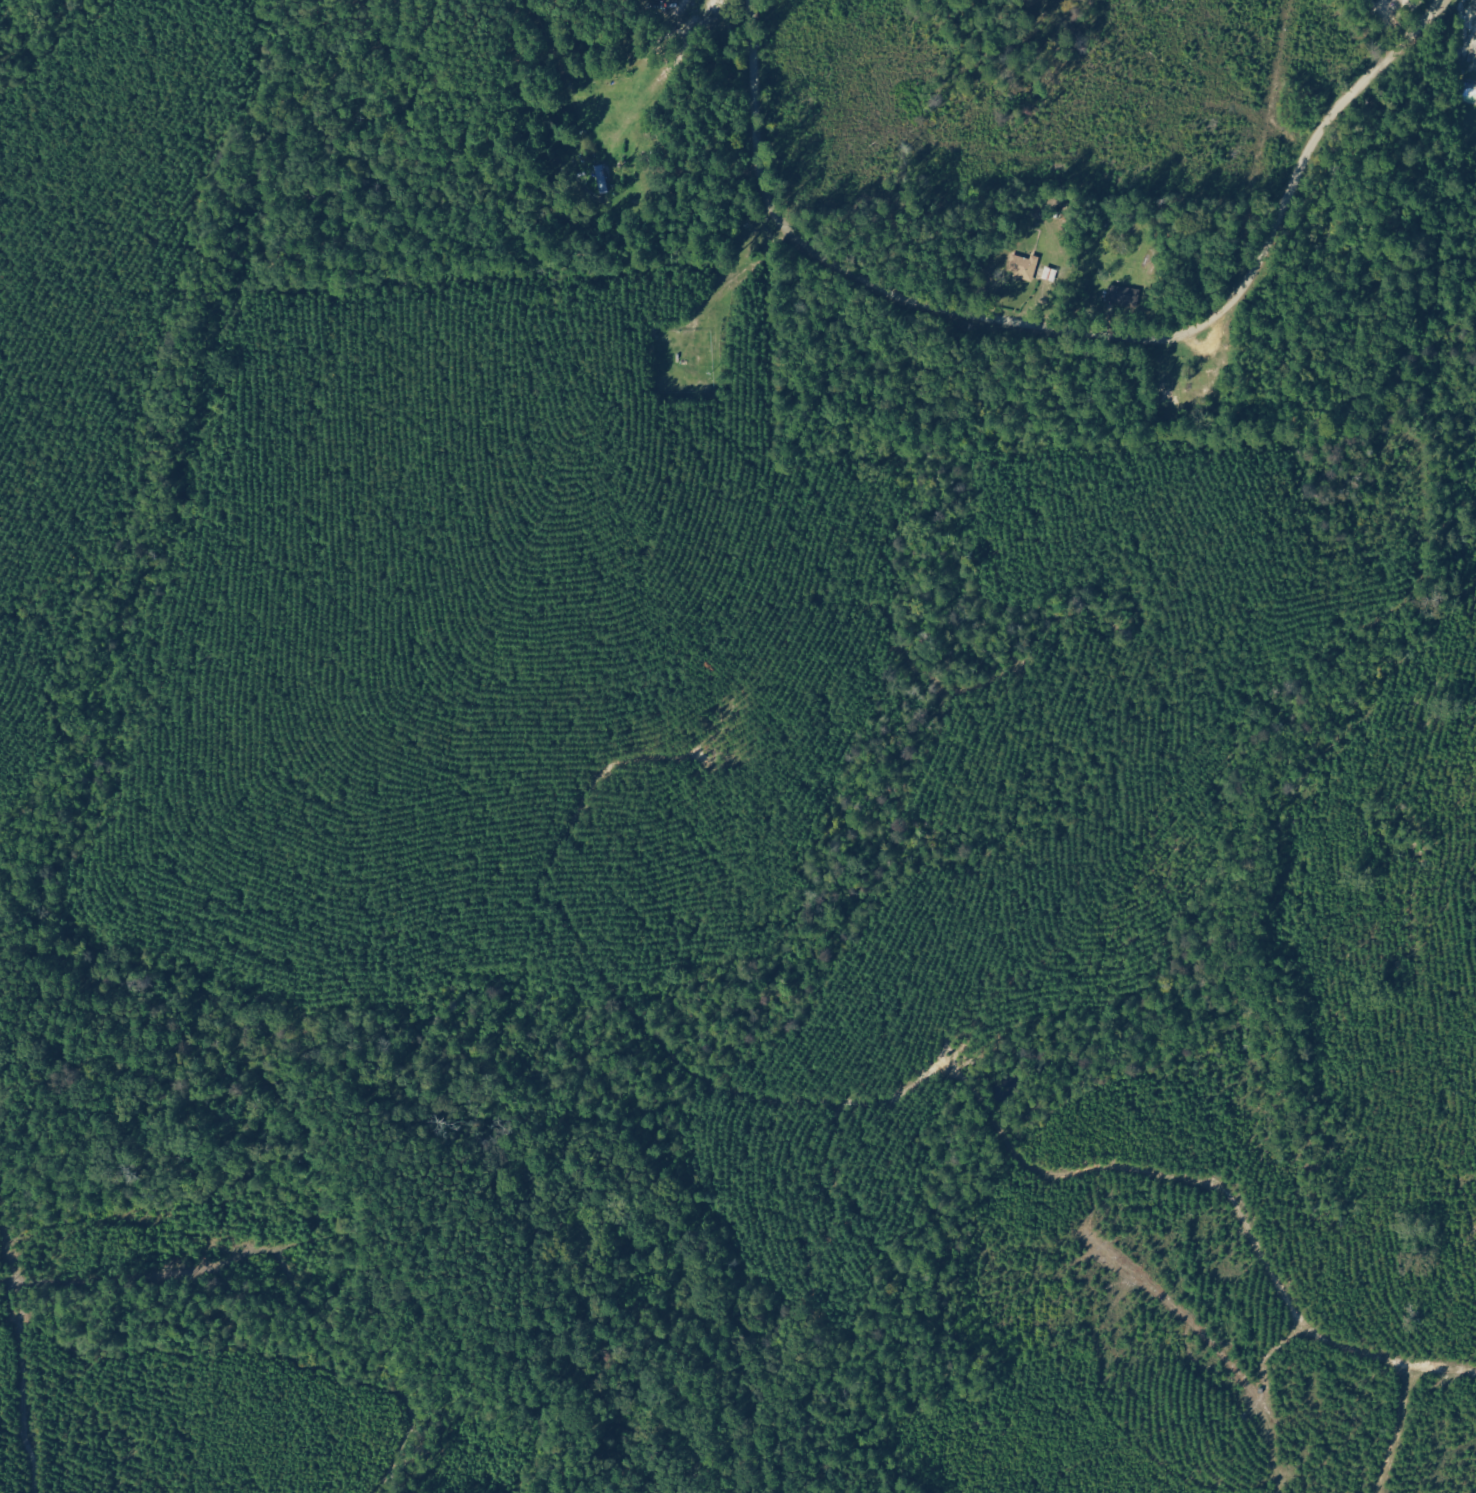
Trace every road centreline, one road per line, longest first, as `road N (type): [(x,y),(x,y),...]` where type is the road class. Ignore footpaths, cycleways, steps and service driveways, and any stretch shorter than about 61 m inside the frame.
road 1 (residential): [(758,0),(766,149),(788,231),(826,263),(925,307),(1130,339),(1173,339),(1234,303),(1259,270),(1318,143),(1447,0)]

